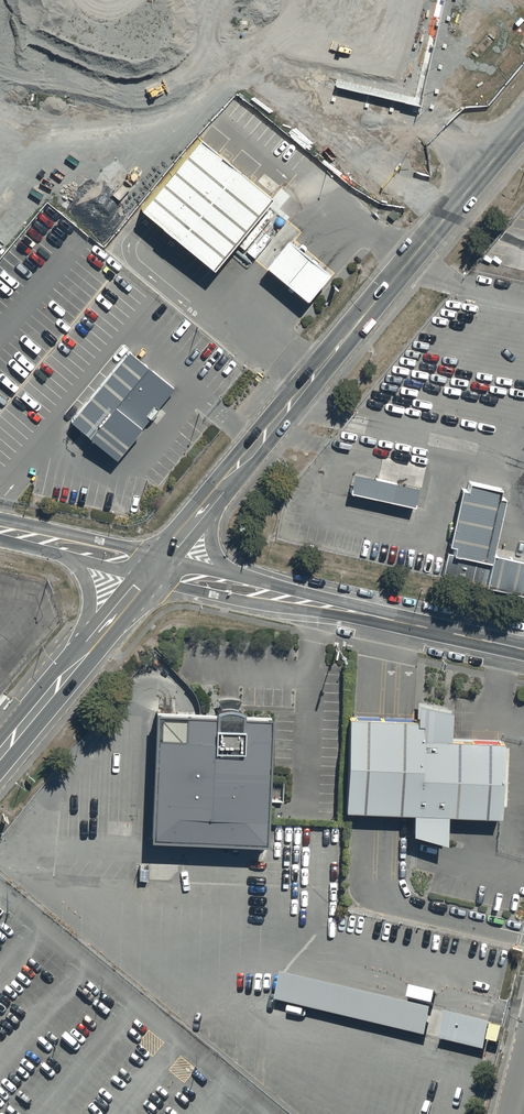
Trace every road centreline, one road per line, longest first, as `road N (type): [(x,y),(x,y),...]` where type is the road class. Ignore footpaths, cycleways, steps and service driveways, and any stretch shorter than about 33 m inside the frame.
road 1 (tertiary): [(222,493),(523,123)]
road 2 (unclassified): [(324,605),(523,649)]
road 3 (unclassified): [(324,605),(265,606),(175,586),(158,567)]
road 4 (unclassified): [(0,523),(137,549),(158,567)]
road 5 (tertiary): [(76,664),(158,567)]

